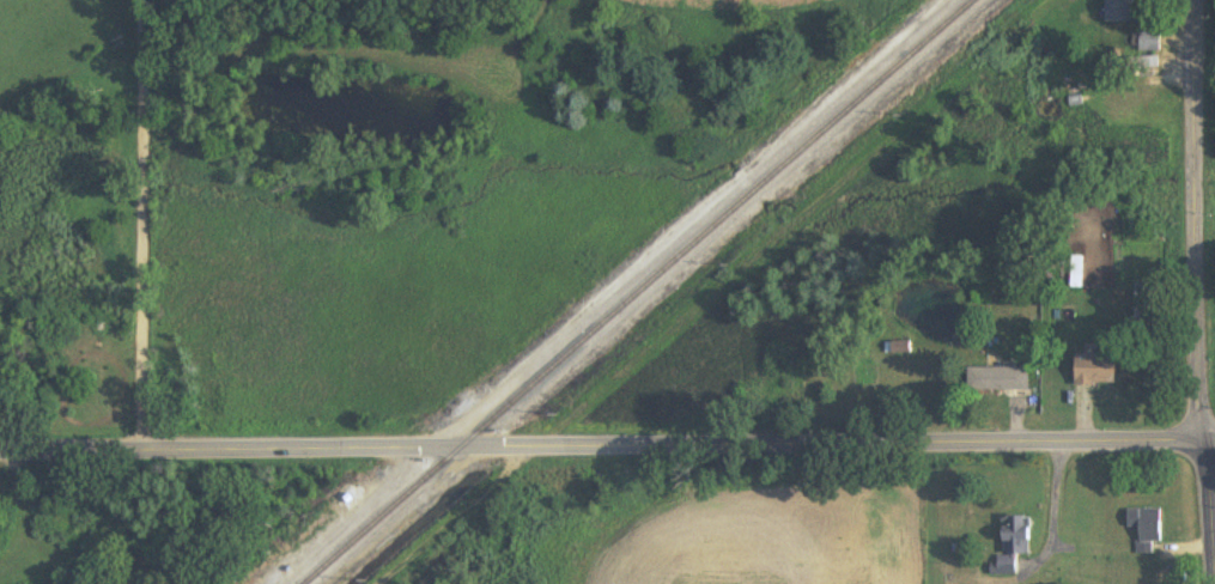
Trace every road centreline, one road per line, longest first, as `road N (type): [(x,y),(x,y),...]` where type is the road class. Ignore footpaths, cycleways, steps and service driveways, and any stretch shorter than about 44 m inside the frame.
road 1 (tertiary): [(0,452),(1214,445)]
road 2 (track): [(1051,0),(383,583)]
road 3 (residential): [(1198,0),(1214,574)]

